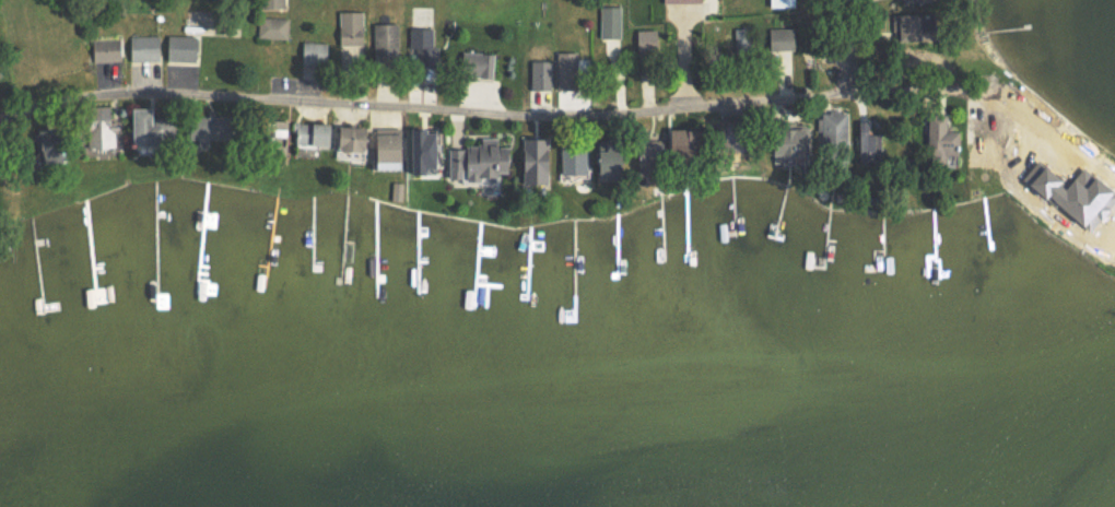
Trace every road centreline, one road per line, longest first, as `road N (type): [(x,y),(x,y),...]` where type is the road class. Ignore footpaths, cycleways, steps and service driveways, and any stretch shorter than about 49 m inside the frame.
road 1 (residential): [(841,0),(842,85),(829,101),(684,113),(460,116),(99,97),(0,119)]

